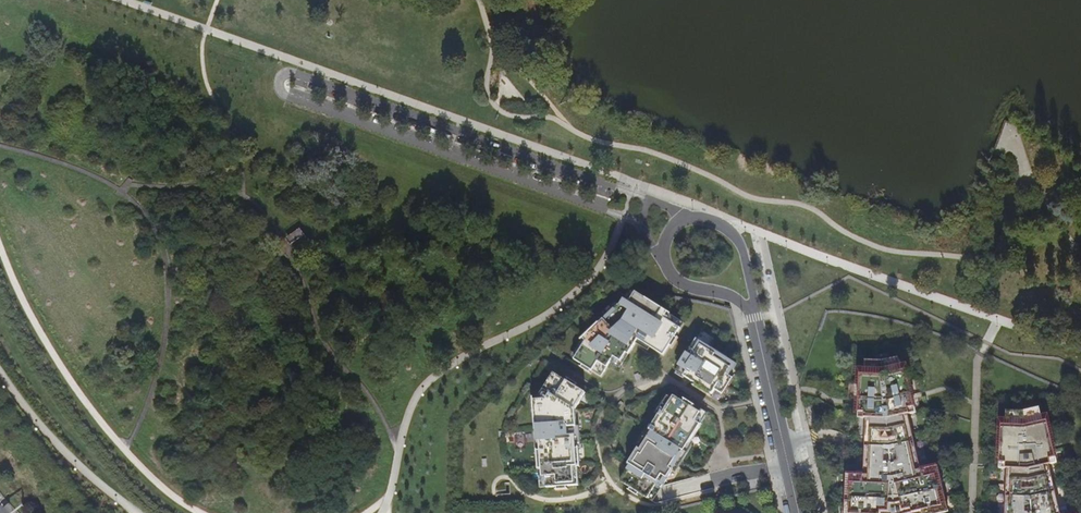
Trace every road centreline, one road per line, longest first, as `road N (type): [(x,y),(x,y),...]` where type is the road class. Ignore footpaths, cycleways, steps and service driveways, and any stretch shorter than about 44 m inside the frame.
road 1 (residential): [(799,512),(753,309)]
road 2 (residential): [(704,218),(671,229),(662,262),(679,283),(753,309)]

